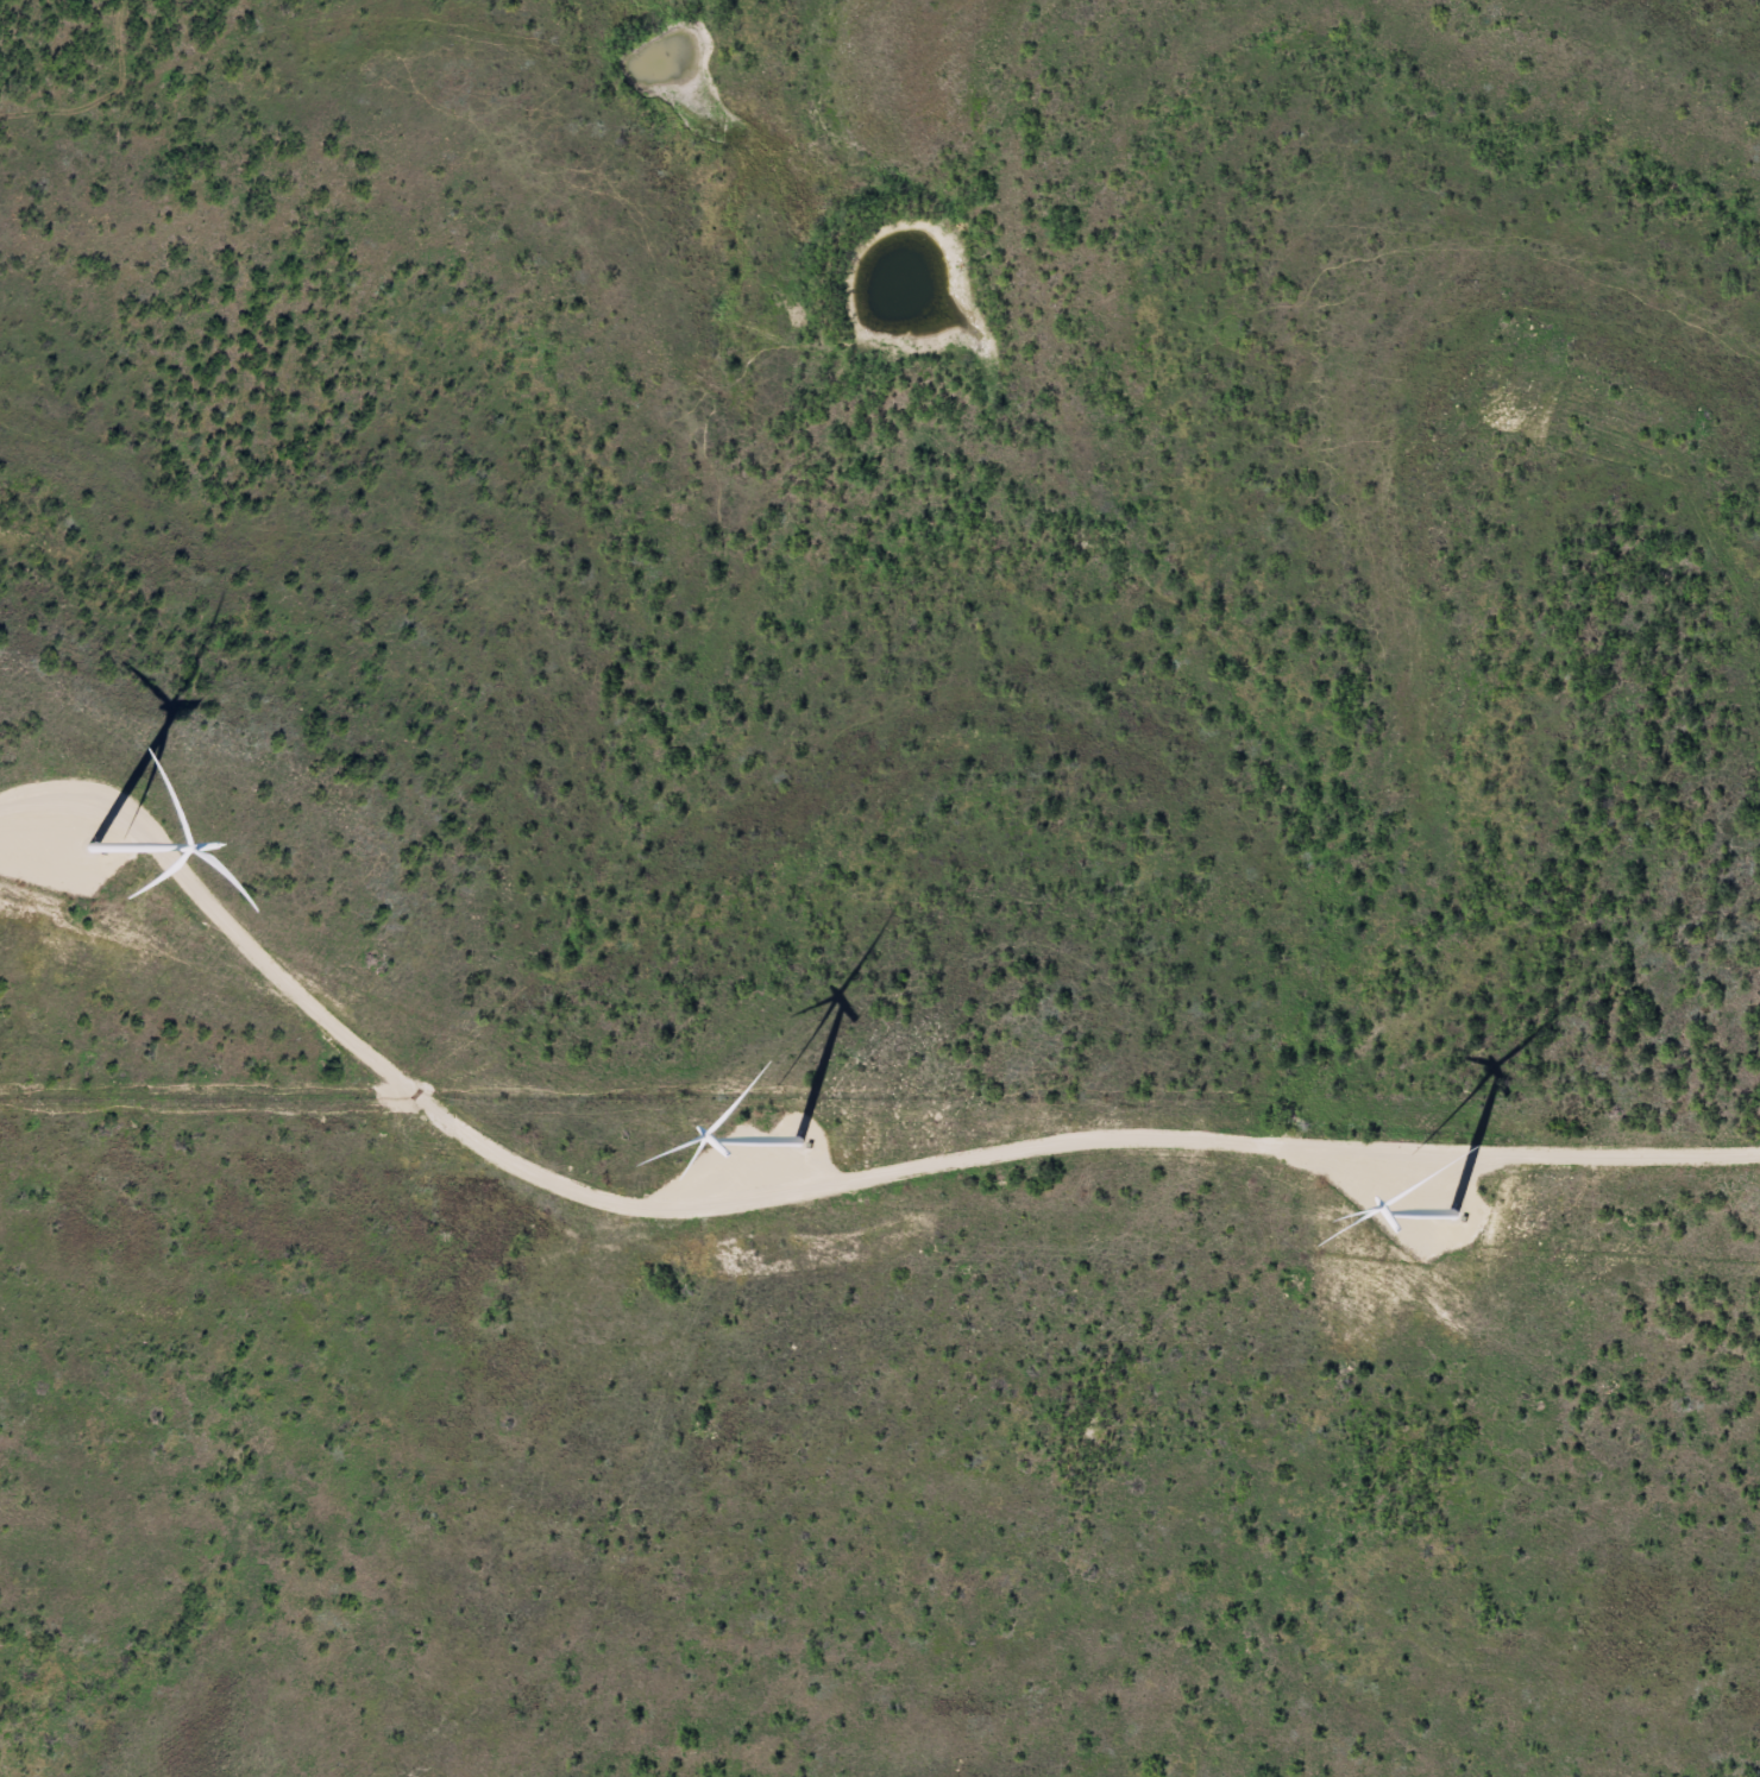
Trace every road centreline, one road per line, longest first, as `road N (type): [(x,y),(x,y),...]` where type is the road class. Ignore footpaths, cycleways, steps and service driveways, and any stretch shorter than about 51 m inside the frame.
road 1 (residential): [(0,99),(319,0)]

